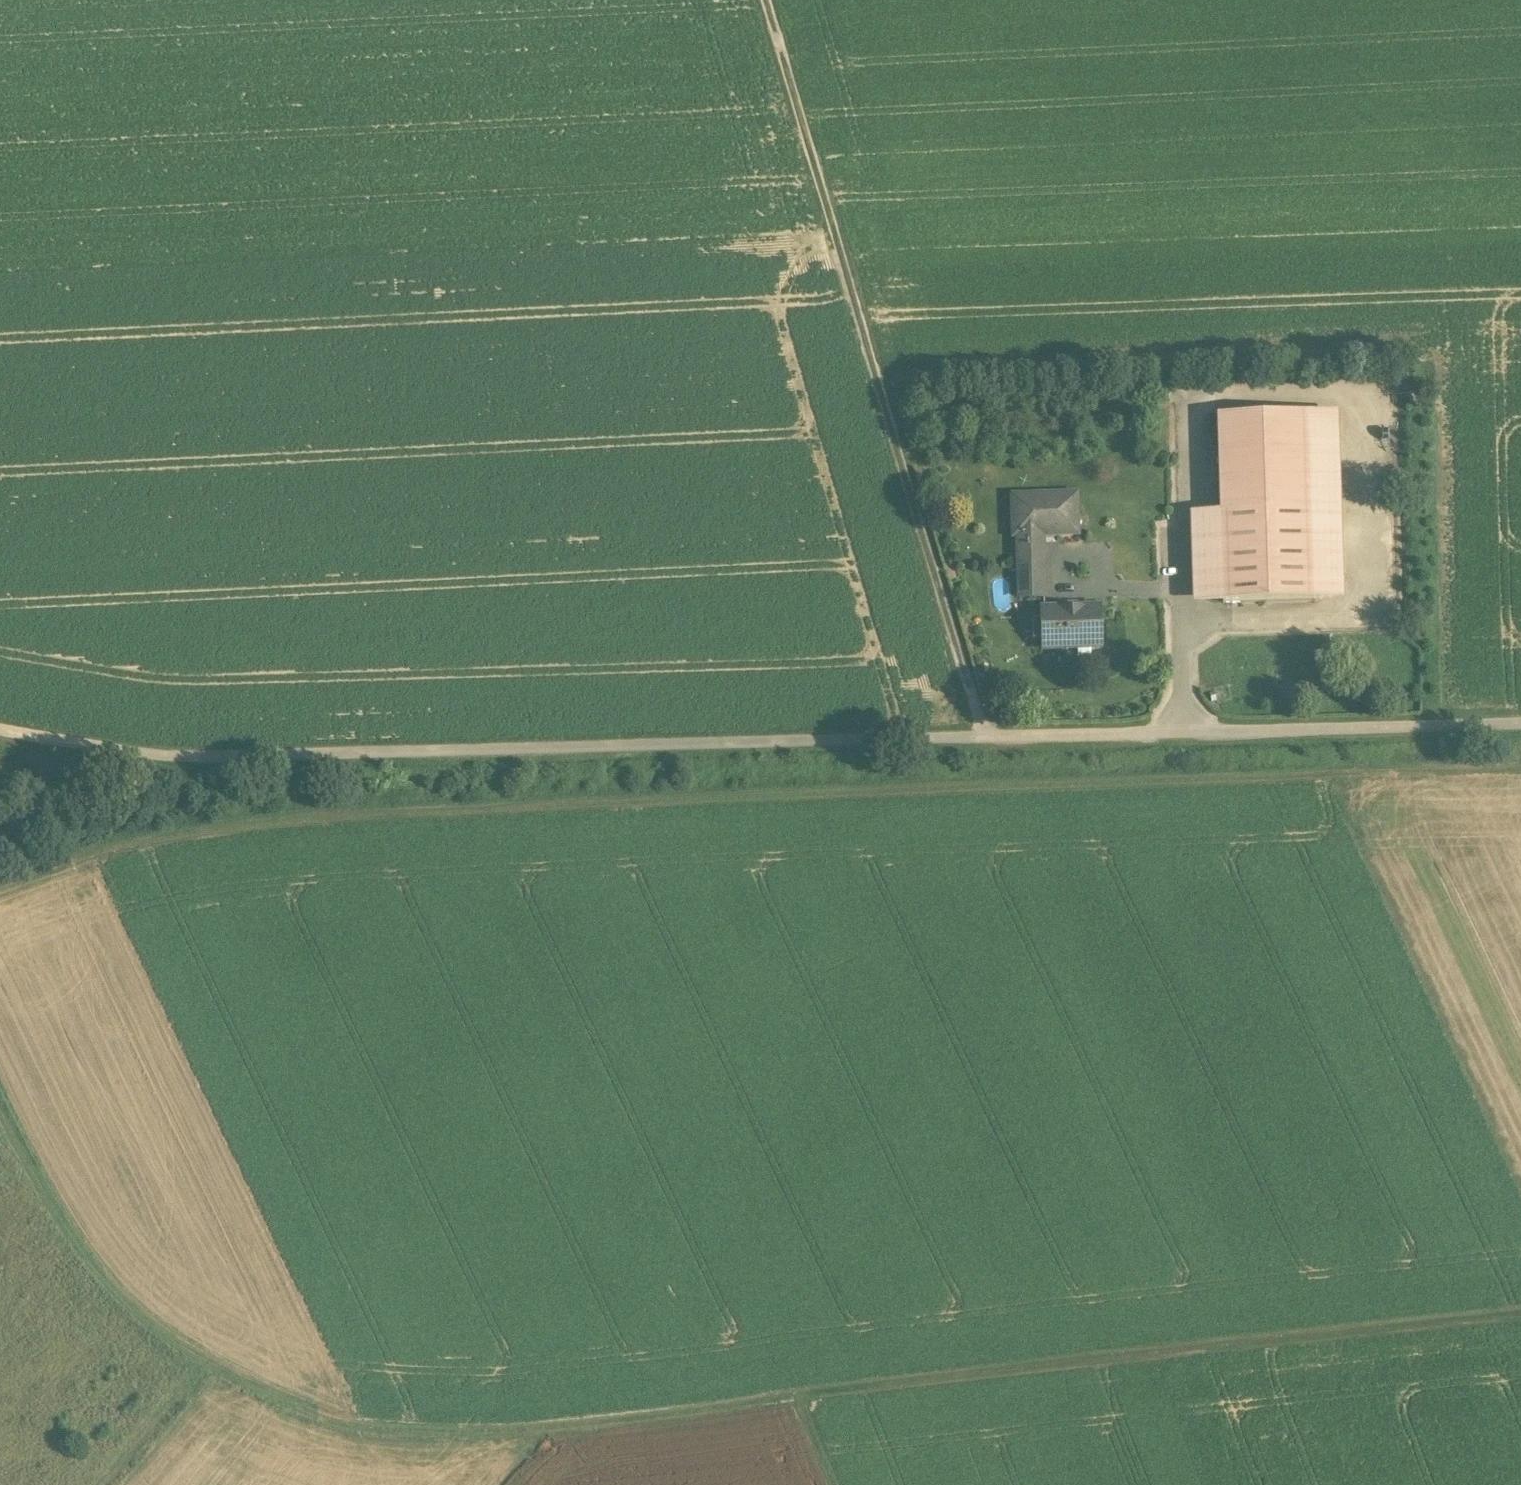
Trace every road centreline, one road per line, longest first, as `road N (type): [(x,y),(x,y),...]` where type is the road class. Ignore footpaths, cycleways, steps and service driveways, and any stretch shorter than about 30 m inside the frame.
road 1 (track): [(1520,768),(312,821),(104,852),(0,886)]
road 2 (track): [(0,732),(172,759),(1520,726)]
road 3 (track): [(0,1110),(100,1280),(176,1347),(264,1399),(326,1419),(455,1428),(801,1395)]
road 4 (track): [(988,738),(766,0)]
road 5 (track): [(1520,1313),(801,1395)]

